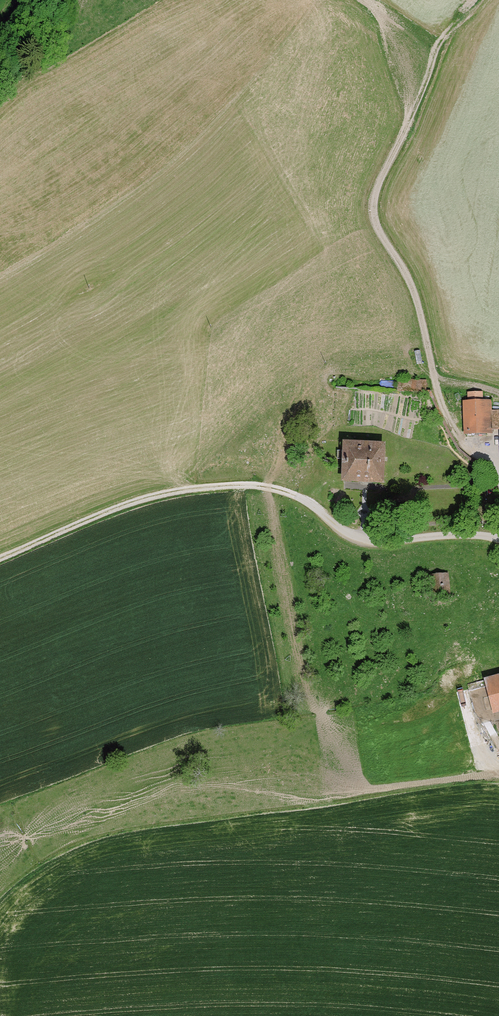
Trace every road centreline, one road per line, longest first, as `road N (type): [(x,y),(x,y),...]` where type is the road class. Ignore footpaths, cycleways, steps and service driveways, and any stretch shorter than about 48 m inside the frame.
road 1 (track): [(498,539),(376,548),(346,538),(291,495),(212,489),(103,518),(0,562)]
road 2 (track): [(472,452),(438,392),(406,271),(375,218),(382,174),(464,0)]

